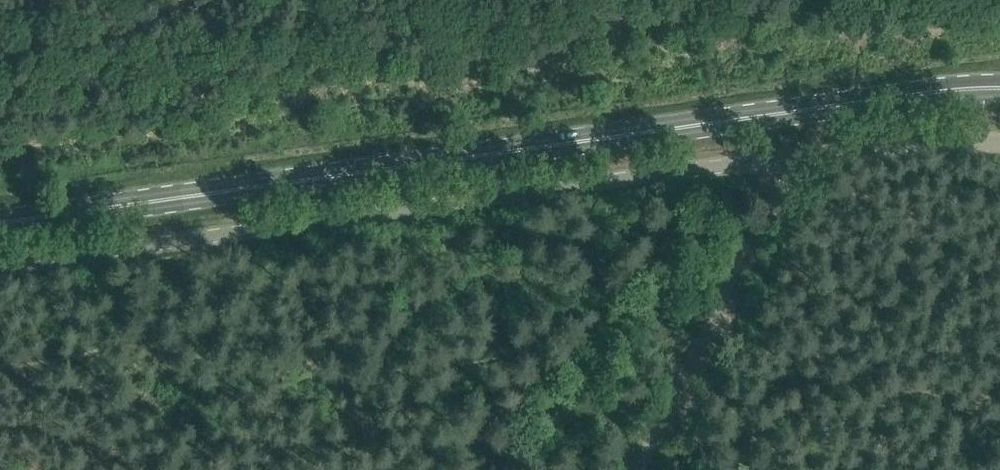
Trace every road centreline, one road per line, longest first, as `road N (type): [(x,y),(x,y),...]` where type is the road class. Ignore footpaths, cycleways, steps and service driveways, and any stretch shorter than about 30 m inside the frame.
road 1 (primary): [(0,227),(832,105),(999,88)]
road 2 (unclassified): [(0,266),(608,180),(964,139),(999,144)]
road 3 (track): [(664,421),(783,187),(790,159)]

